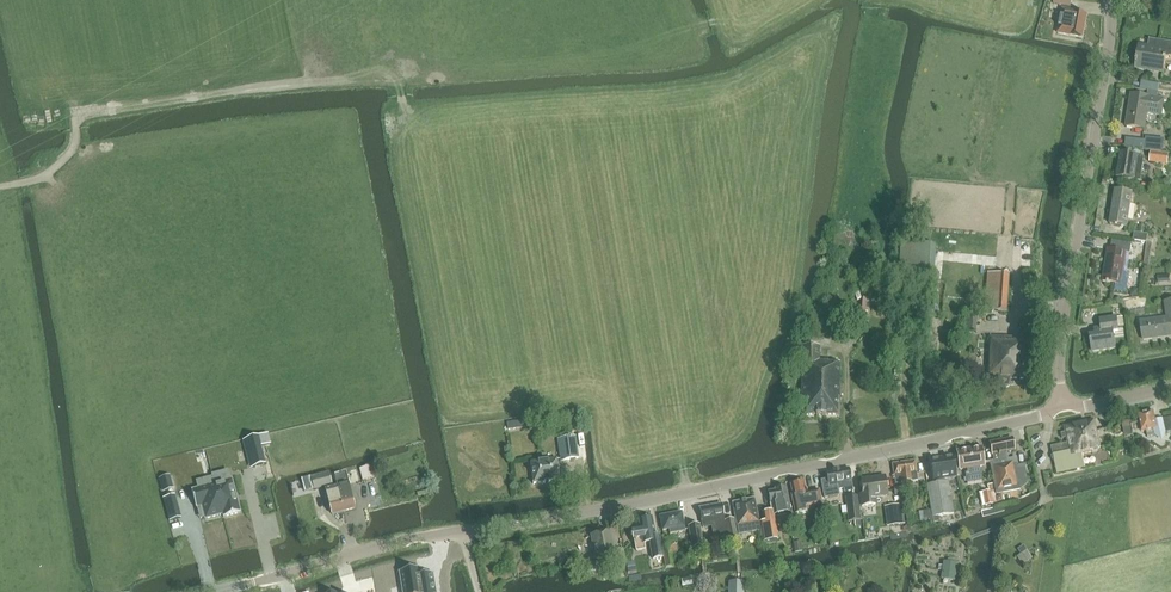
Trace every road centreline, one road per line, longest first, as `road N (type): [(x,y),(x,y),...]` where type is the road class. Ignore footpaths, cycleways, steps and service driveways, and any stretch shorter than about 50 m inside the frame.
road 1 (tertiary): [(212,591),(396,543),(709,491),(1060,408)]
road 2 (tertiary): [(1060,408),(1064,321),(1111,0)]

